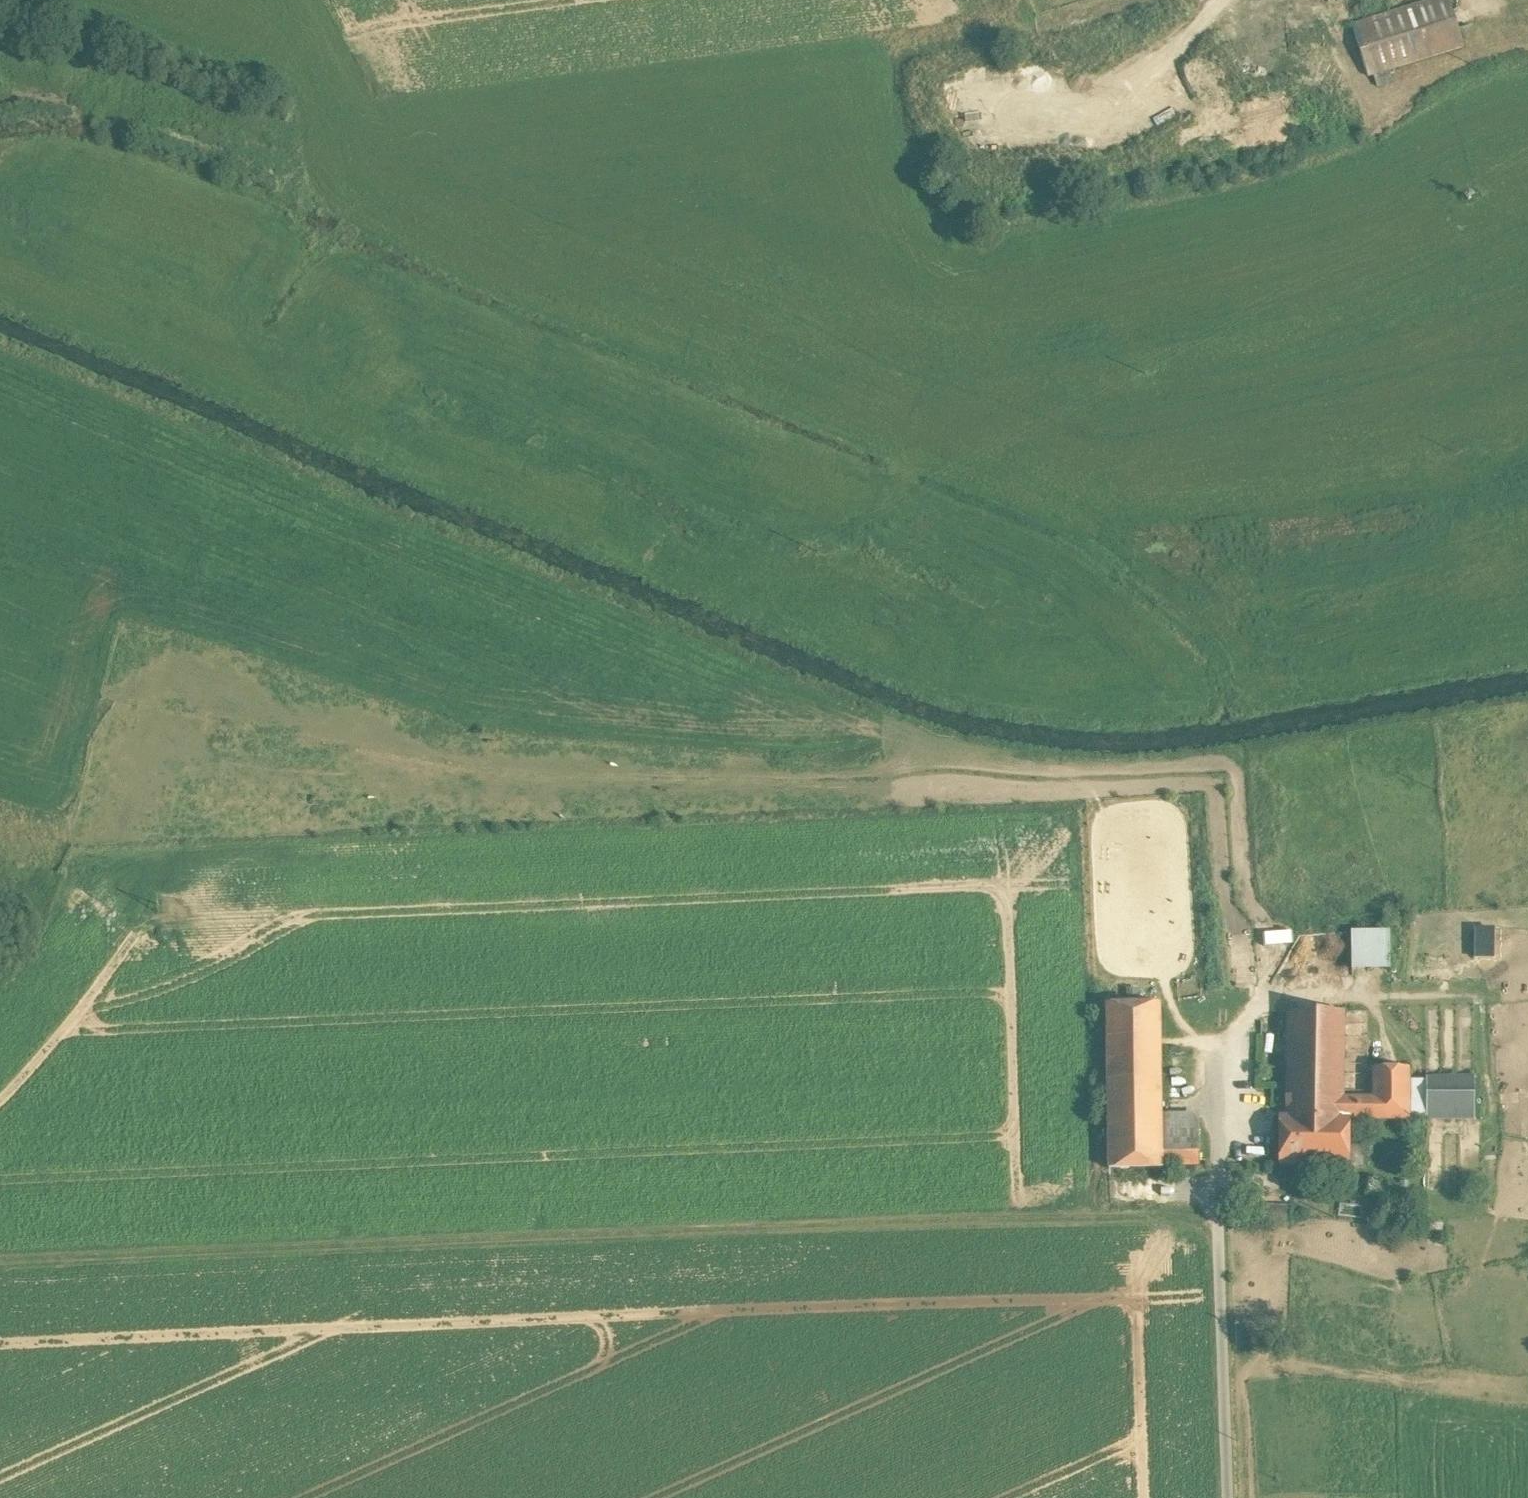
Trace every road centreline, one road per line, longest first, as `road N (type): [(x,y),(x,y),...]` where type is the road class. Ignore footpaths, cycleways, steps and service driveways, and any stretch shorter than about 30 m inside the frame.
road 1 (unclassified): [(1235,1497),(1220,1161)]

